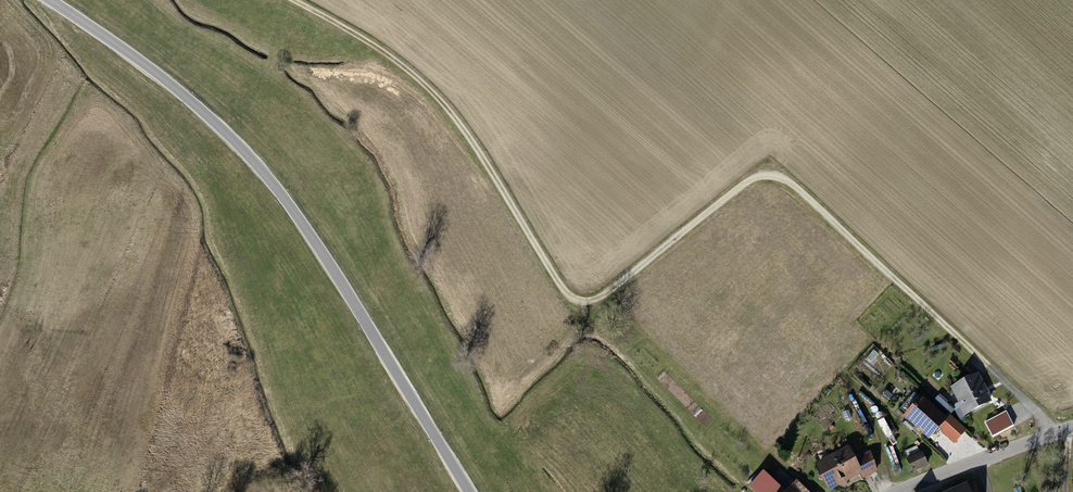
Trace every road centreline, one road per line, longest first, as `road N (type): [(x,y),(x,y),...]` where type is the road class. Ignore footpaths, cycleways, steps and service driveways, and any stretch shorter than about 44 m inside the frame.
road 1 (track): [(292,0),(401,61),(461,123),(571,299),(599,305),(763,173),(789,177),(1059,432)]
road 2 (tertiary): [(471,491),(277,184),(168,75),(53,0)]

